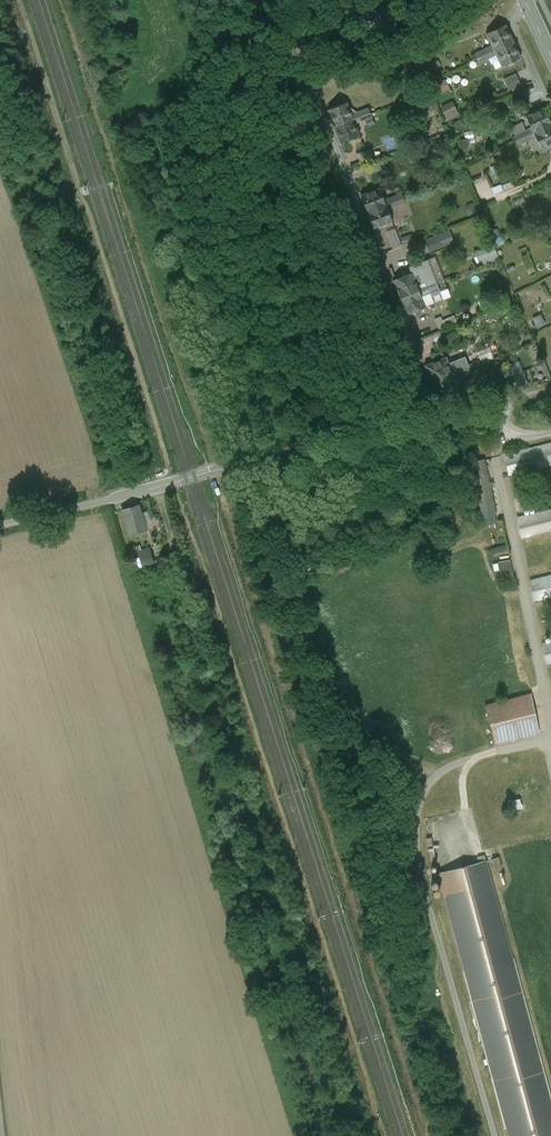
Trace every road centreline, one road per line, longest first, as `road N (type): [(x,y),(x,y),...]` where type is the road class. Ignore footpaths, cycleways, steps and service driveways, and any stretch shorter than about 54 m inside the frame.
road 1 (unclassified): [(442,416),(0,527)]
road 2 (residential): [(442,416),(275,0)]
road 3 (track): [(264,458),(311,604)]

